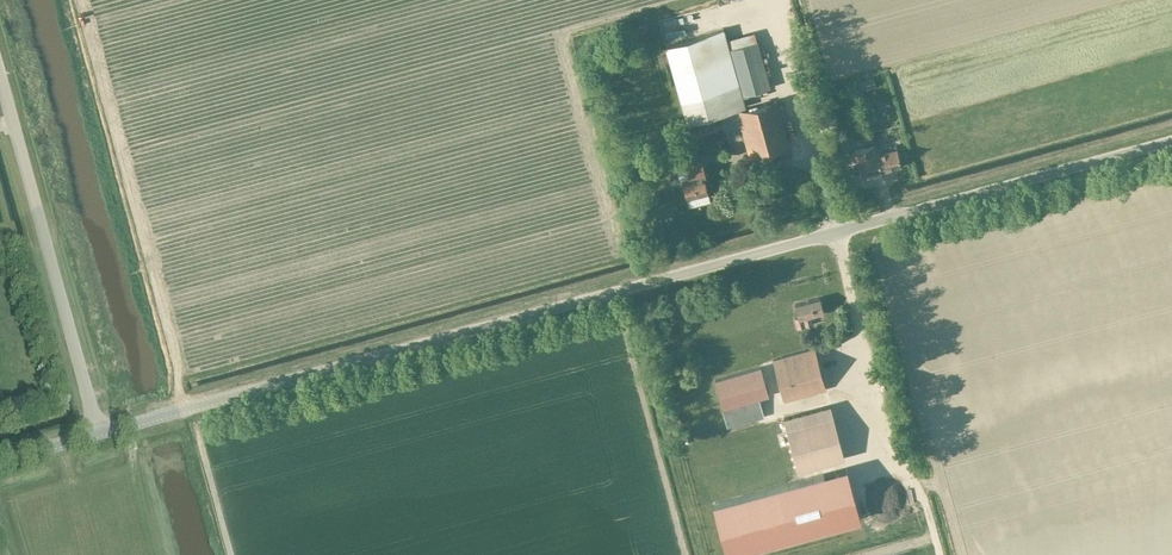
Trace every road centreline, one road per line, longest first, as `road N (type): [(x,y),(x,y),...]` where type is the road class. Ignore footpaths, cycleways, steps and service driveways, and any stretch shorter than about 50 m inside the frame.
road 1 (unclassified): [(98,434),(1171,141)]
road 2 (unclassified): [(98,434),(0,76)]

